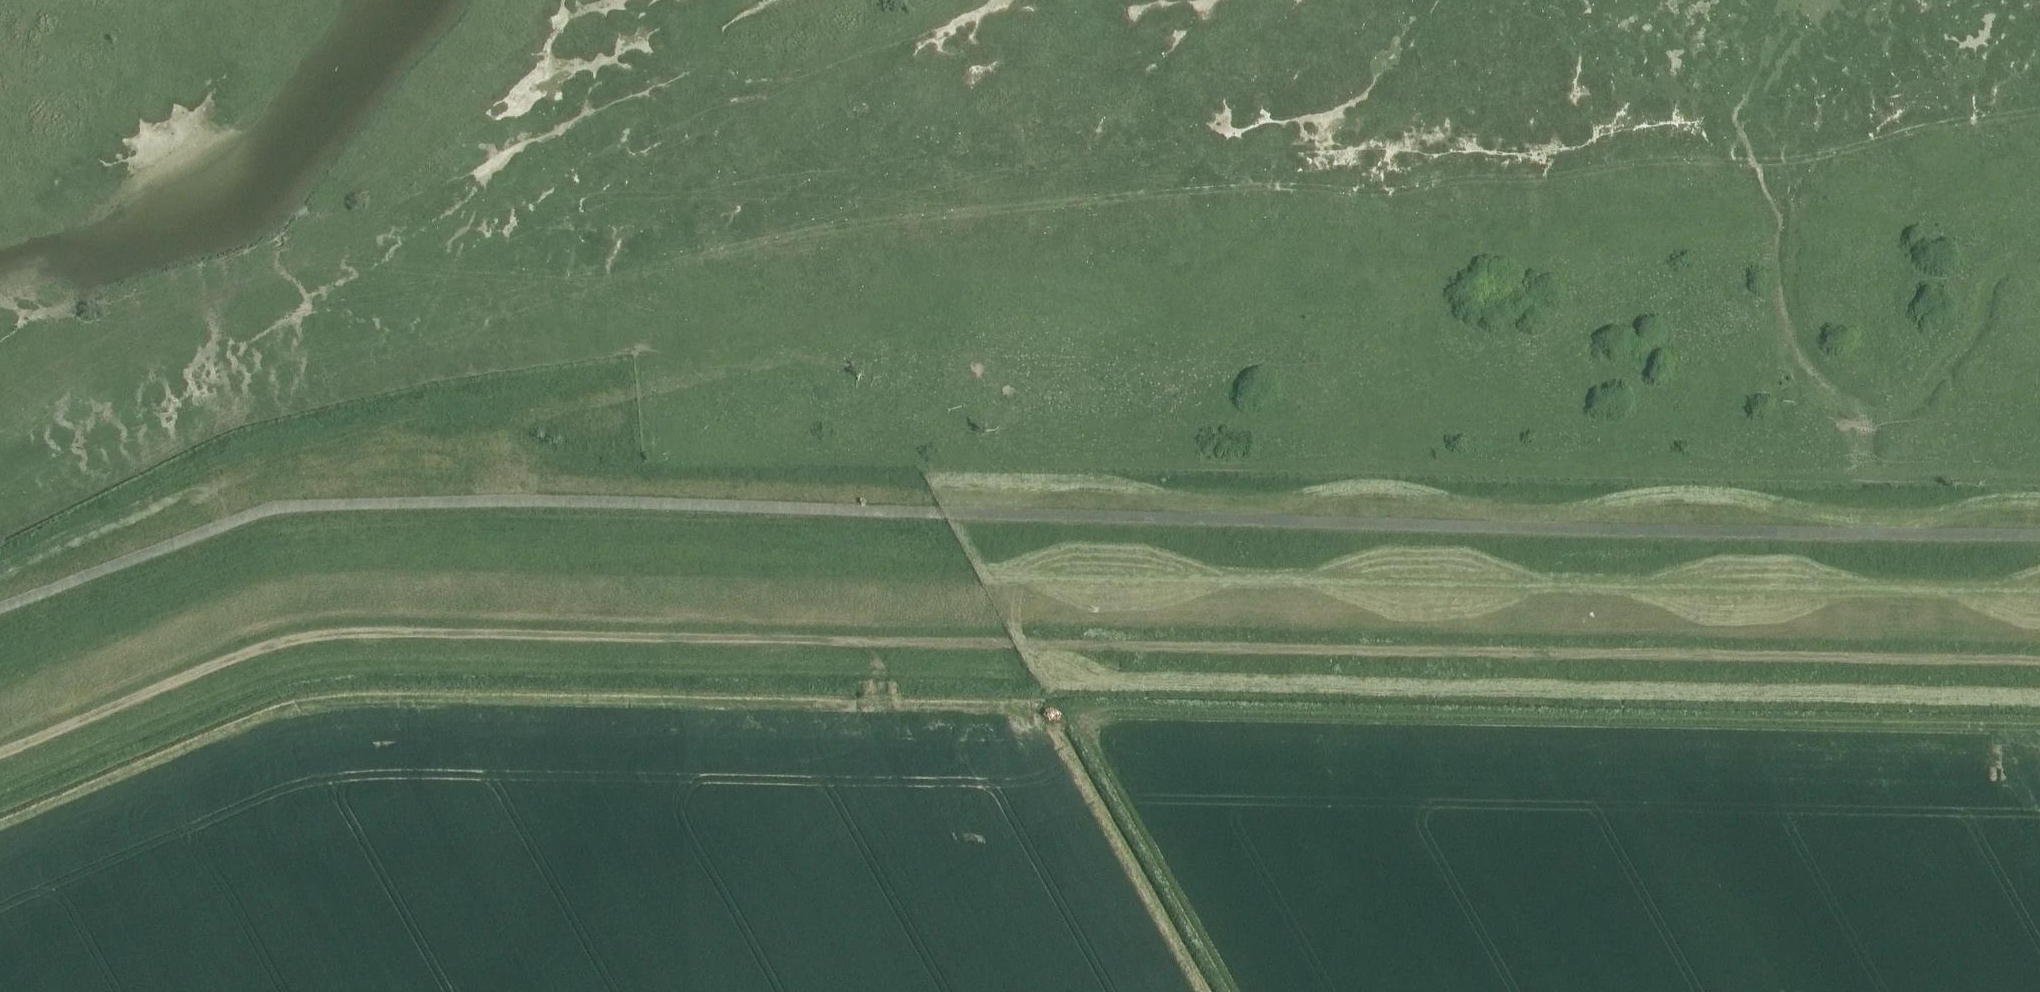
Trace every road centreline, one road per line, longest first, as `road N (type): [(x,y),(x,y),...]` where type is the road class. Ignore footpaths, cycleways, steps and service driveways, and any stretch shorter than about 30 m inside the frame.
road 1 (track): [(0,756),(259,651),(346,635),(846,645),(878,659),(883,699)]

